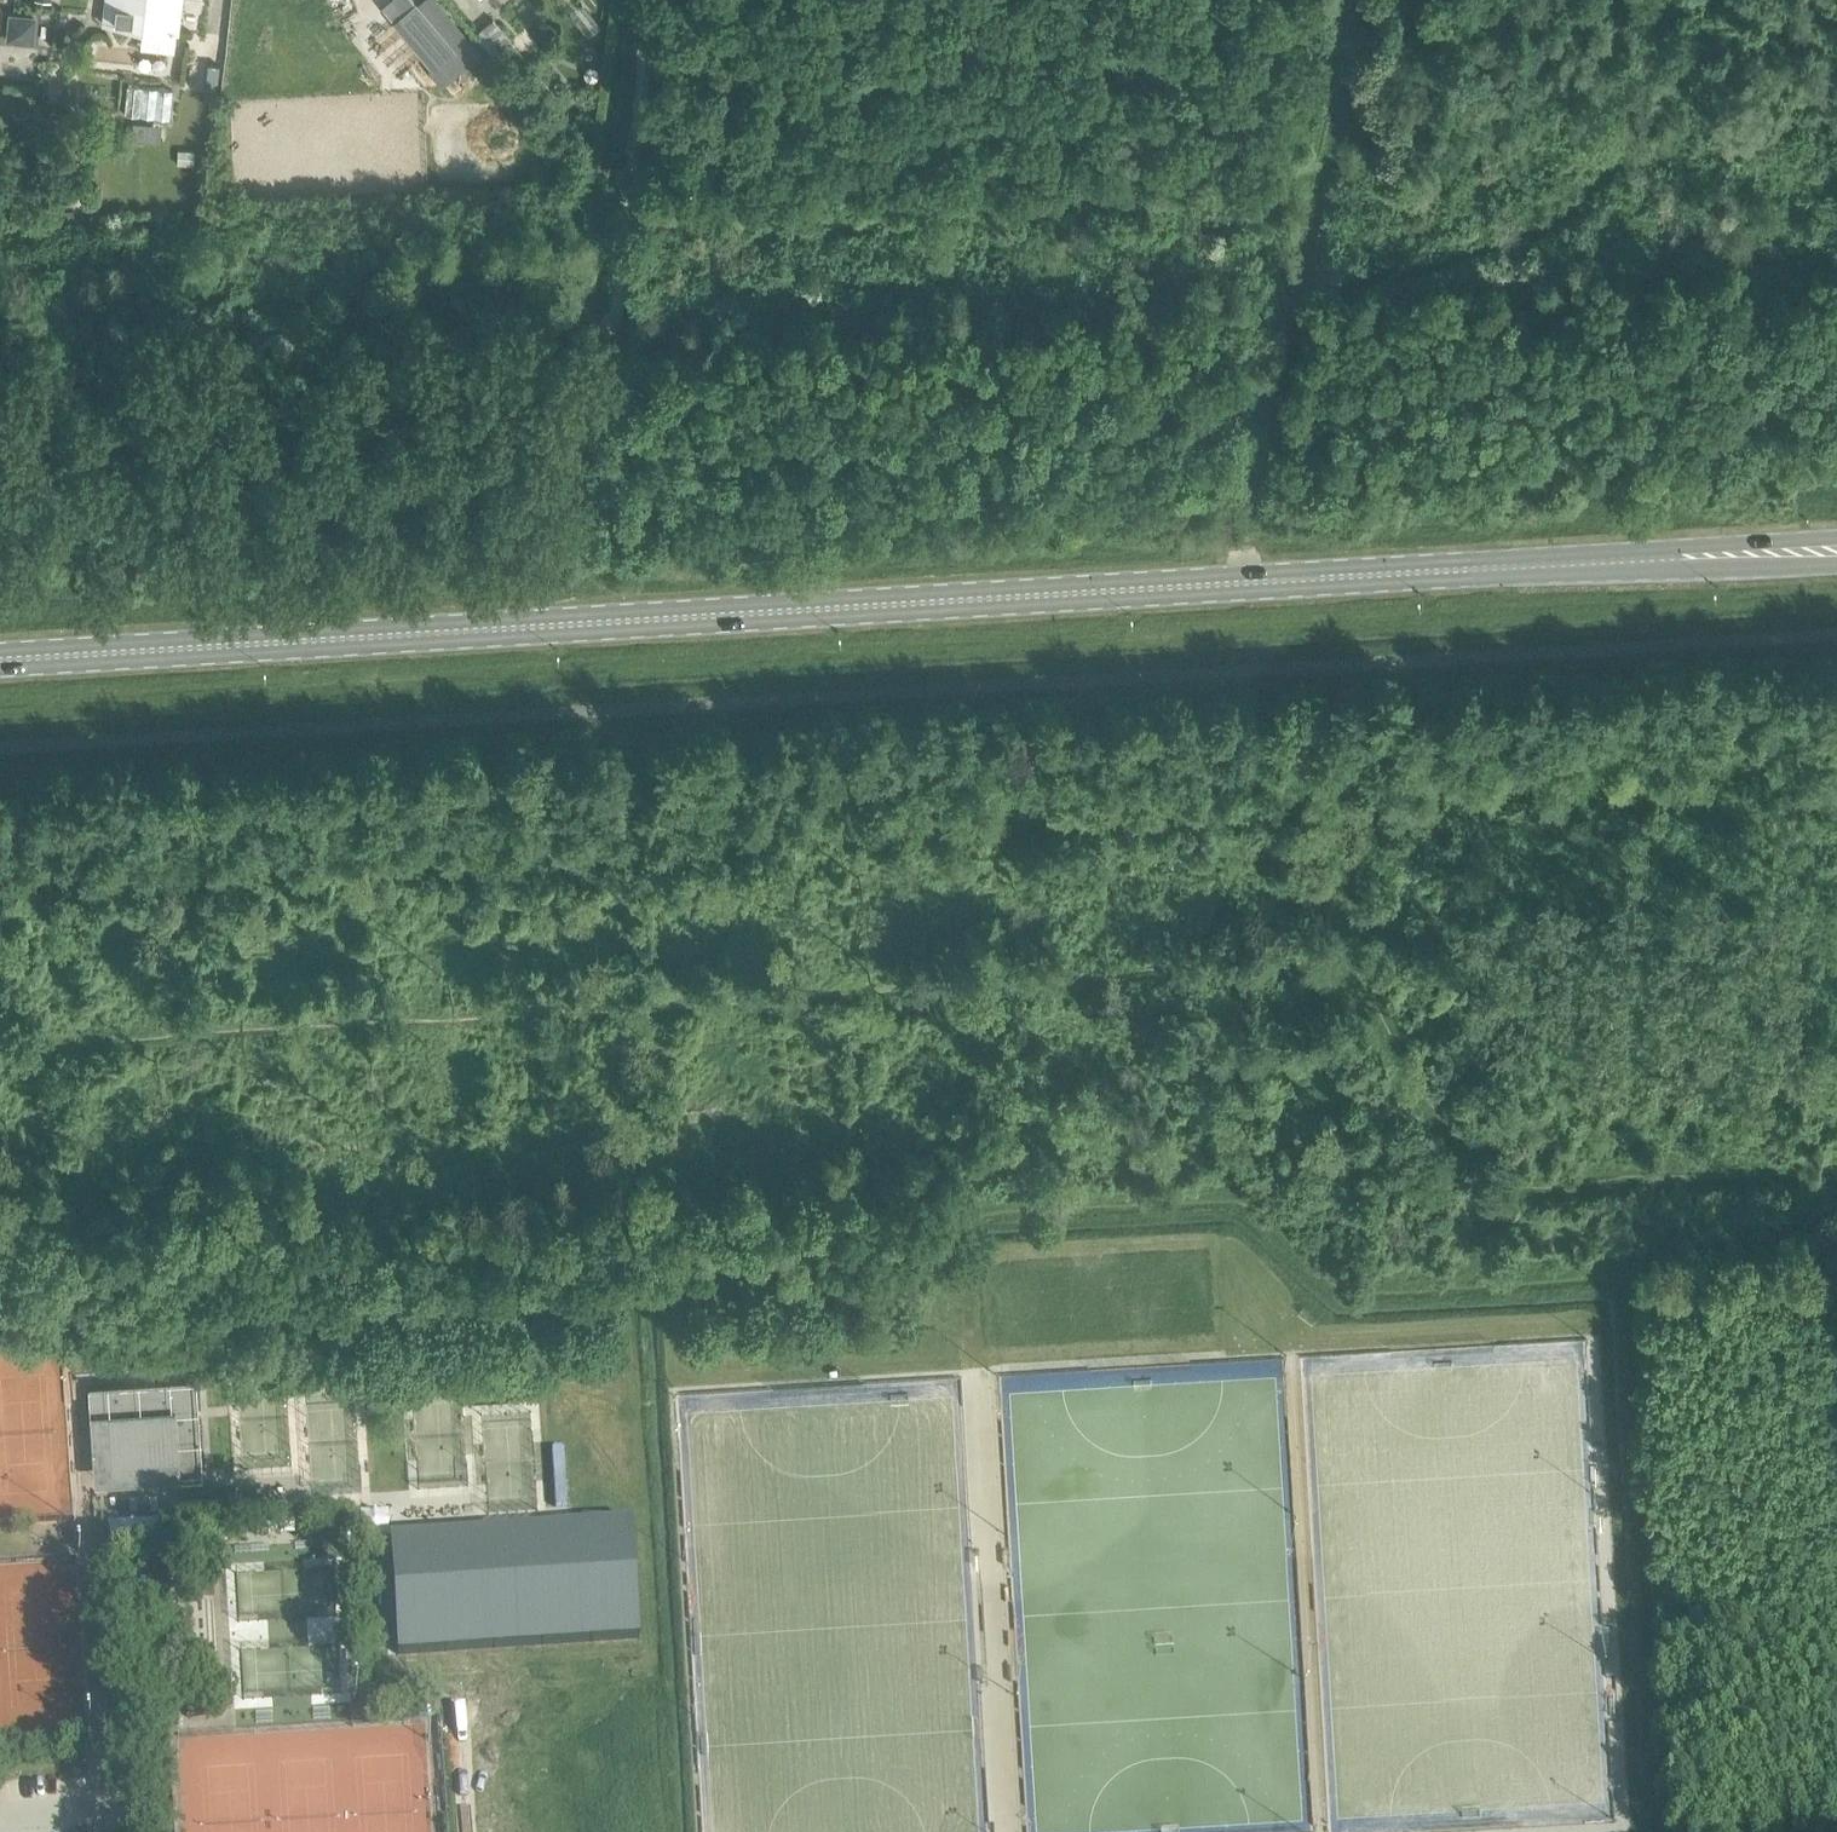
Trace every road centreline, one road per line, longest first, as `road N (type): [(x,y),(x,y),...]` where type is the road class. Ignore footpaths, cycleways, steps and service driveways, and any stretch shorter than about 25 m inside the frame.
road 1 (tertiary): [(0,660),(1836,551)]

